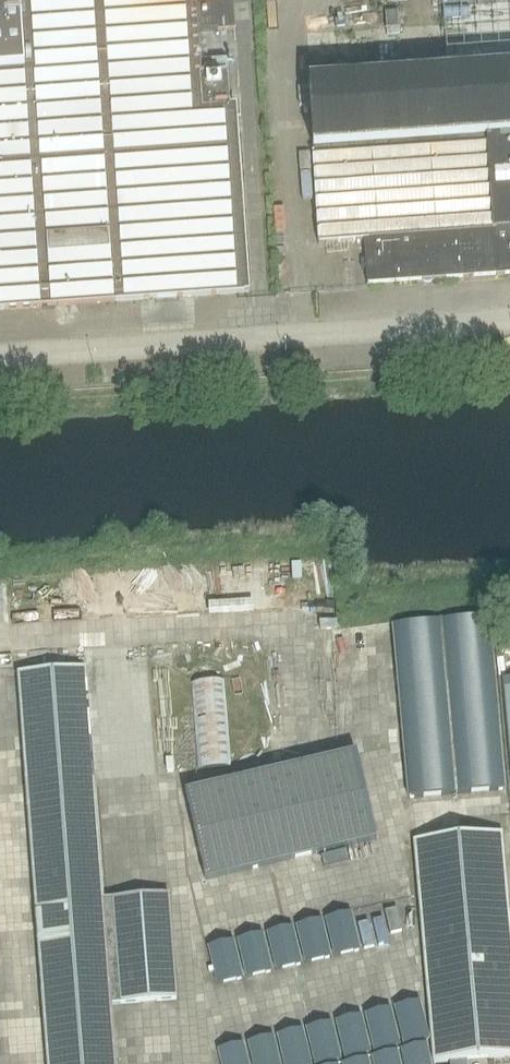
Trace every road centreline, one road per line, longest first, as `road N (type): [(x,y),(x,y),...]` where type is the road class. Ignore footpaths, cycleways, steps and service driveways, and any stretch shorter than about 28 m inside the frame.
road 1 (unclassified): [(0,359),(509,324)]

